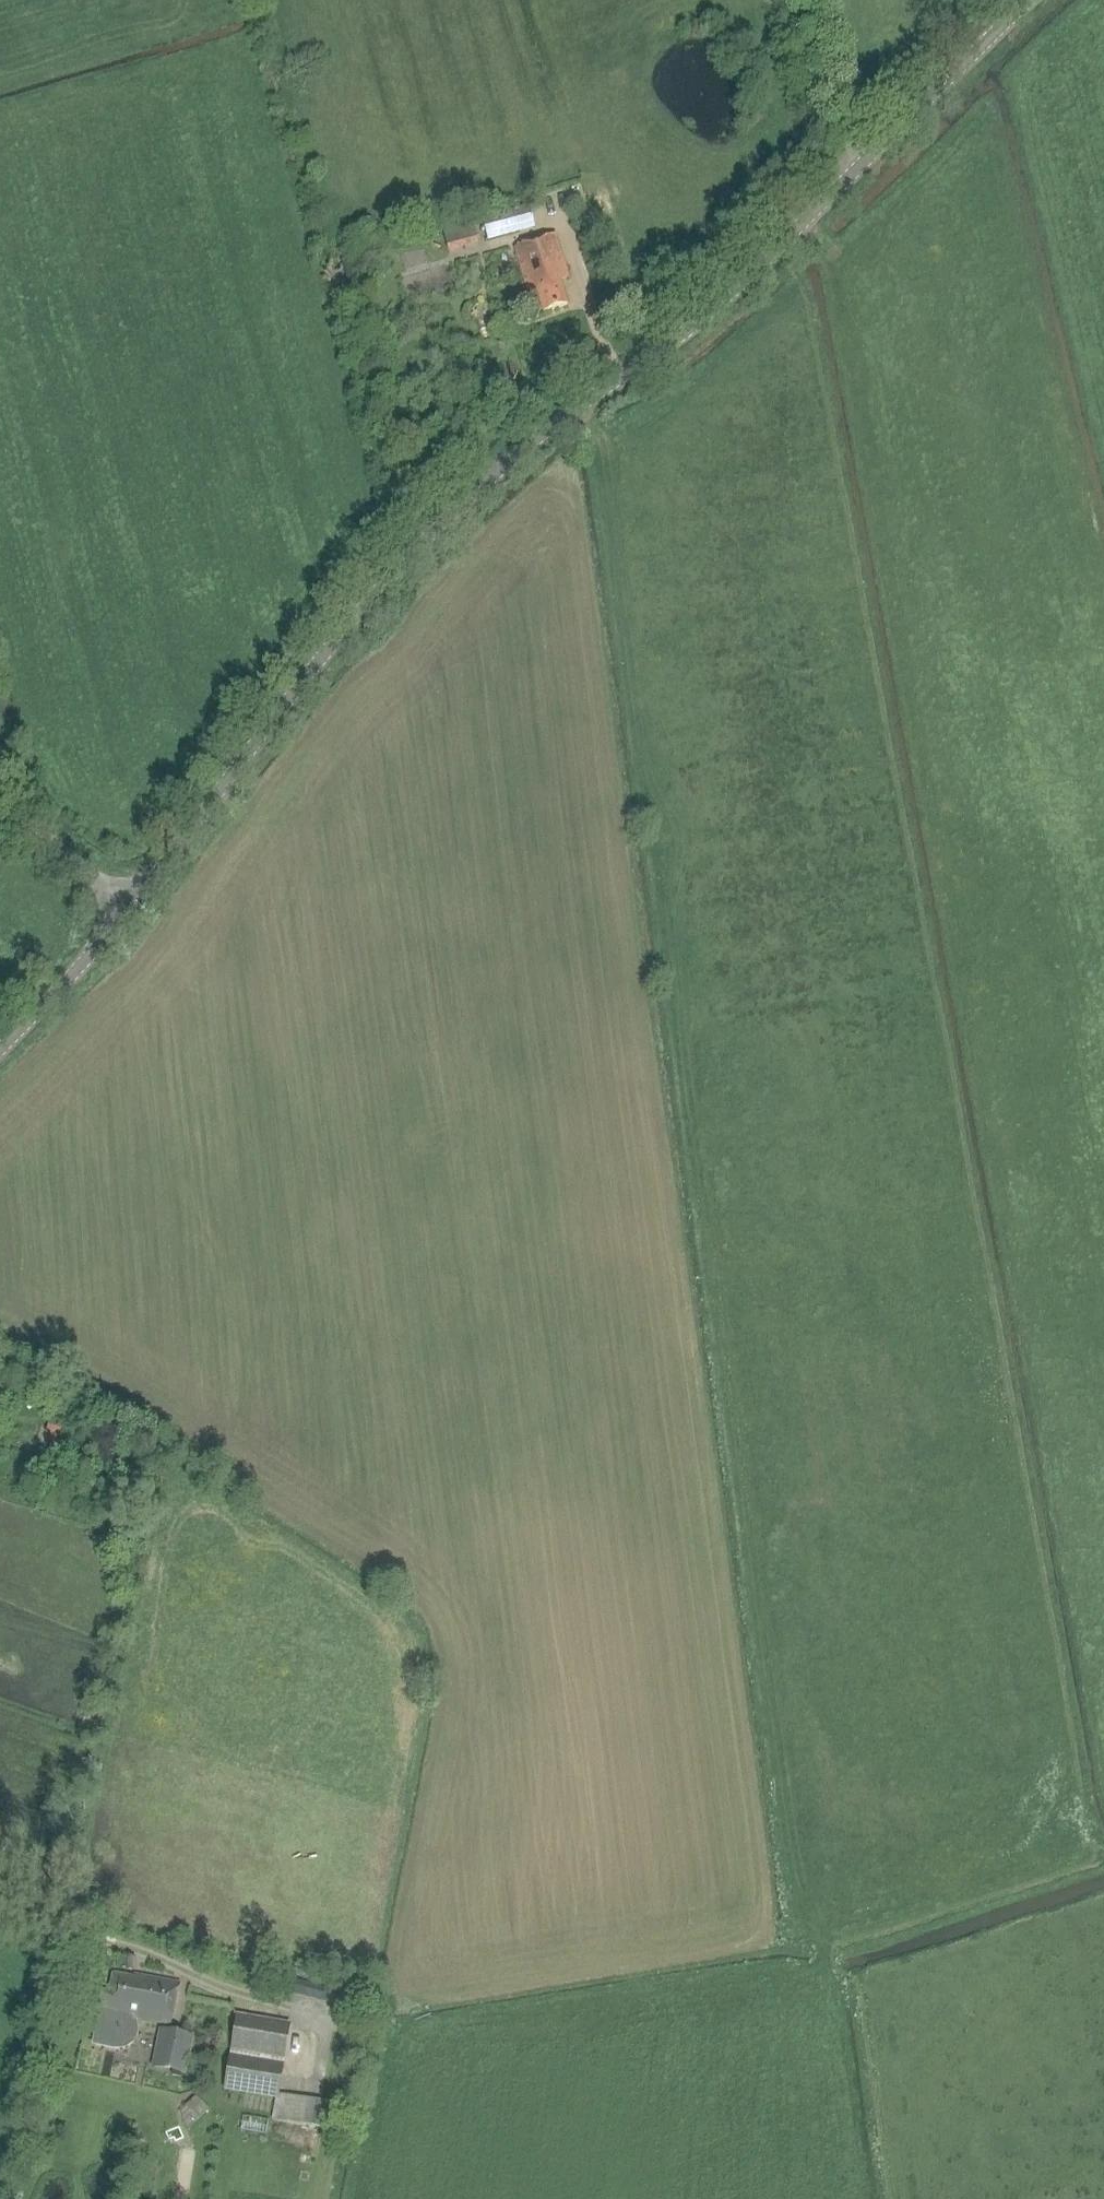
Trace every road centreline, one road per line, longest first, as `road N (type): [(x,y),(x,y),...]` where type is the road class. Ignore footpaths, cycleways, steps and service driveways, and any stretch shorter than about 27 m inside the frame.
road 1 (tertiary): [(130,903),(384,581),(859,167),(1031,0)]
road 2 (unclassified): [(130,903),(50,835),(0,761)]
road 3 (tertiary): [(0,1045),(130,903)]

